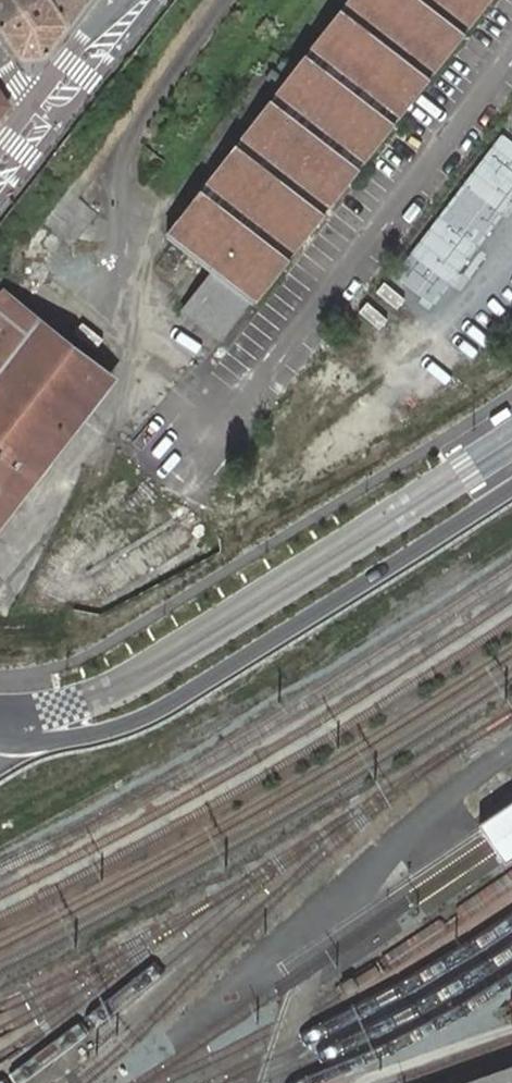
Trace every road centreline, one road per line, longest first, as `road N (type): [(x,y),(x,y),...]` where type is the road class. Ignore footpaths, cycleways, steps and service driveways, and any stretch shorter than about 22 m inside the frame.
road 1 (residential): [(0,724),(50,742),(157,712),(511,488)]
road 2 (tertiary): [(128,0),(88,32),(34,101)]

